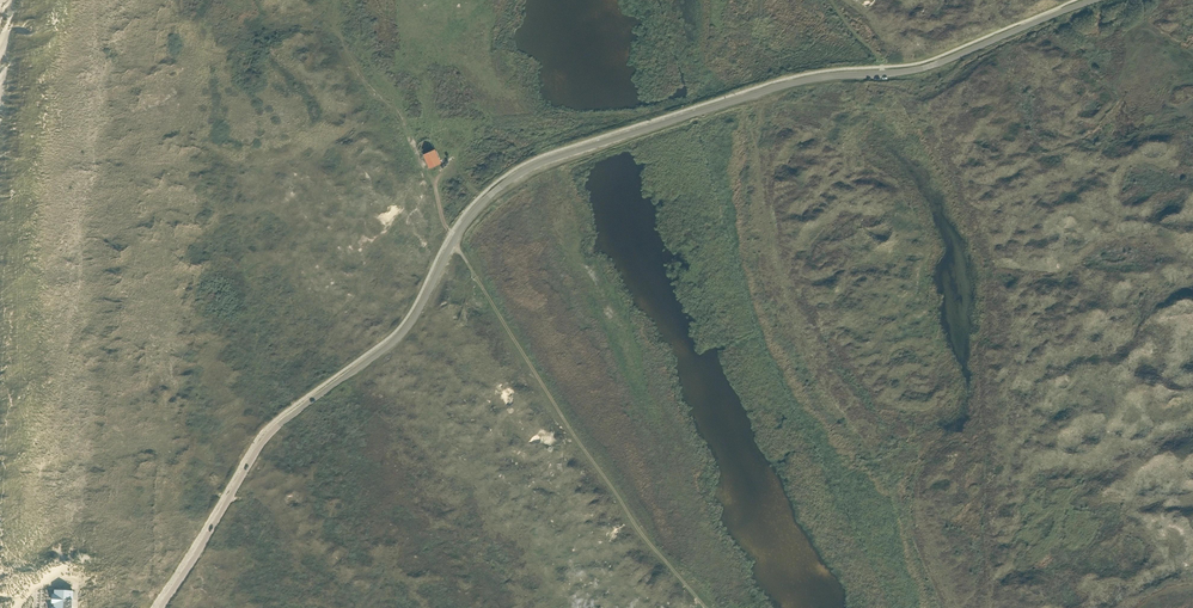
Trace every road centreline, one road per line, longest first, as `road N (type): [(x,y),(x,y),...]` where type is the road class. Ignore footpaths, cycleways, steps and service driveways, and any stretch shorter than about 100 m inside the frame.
road 1 (unclassified): [(162,607),(266,438),(405,331),(455,237),(513,178),(797,81),(930,67),(1094,0)]
road 2 (track): [(476,278),(560,416),(707,607)]

